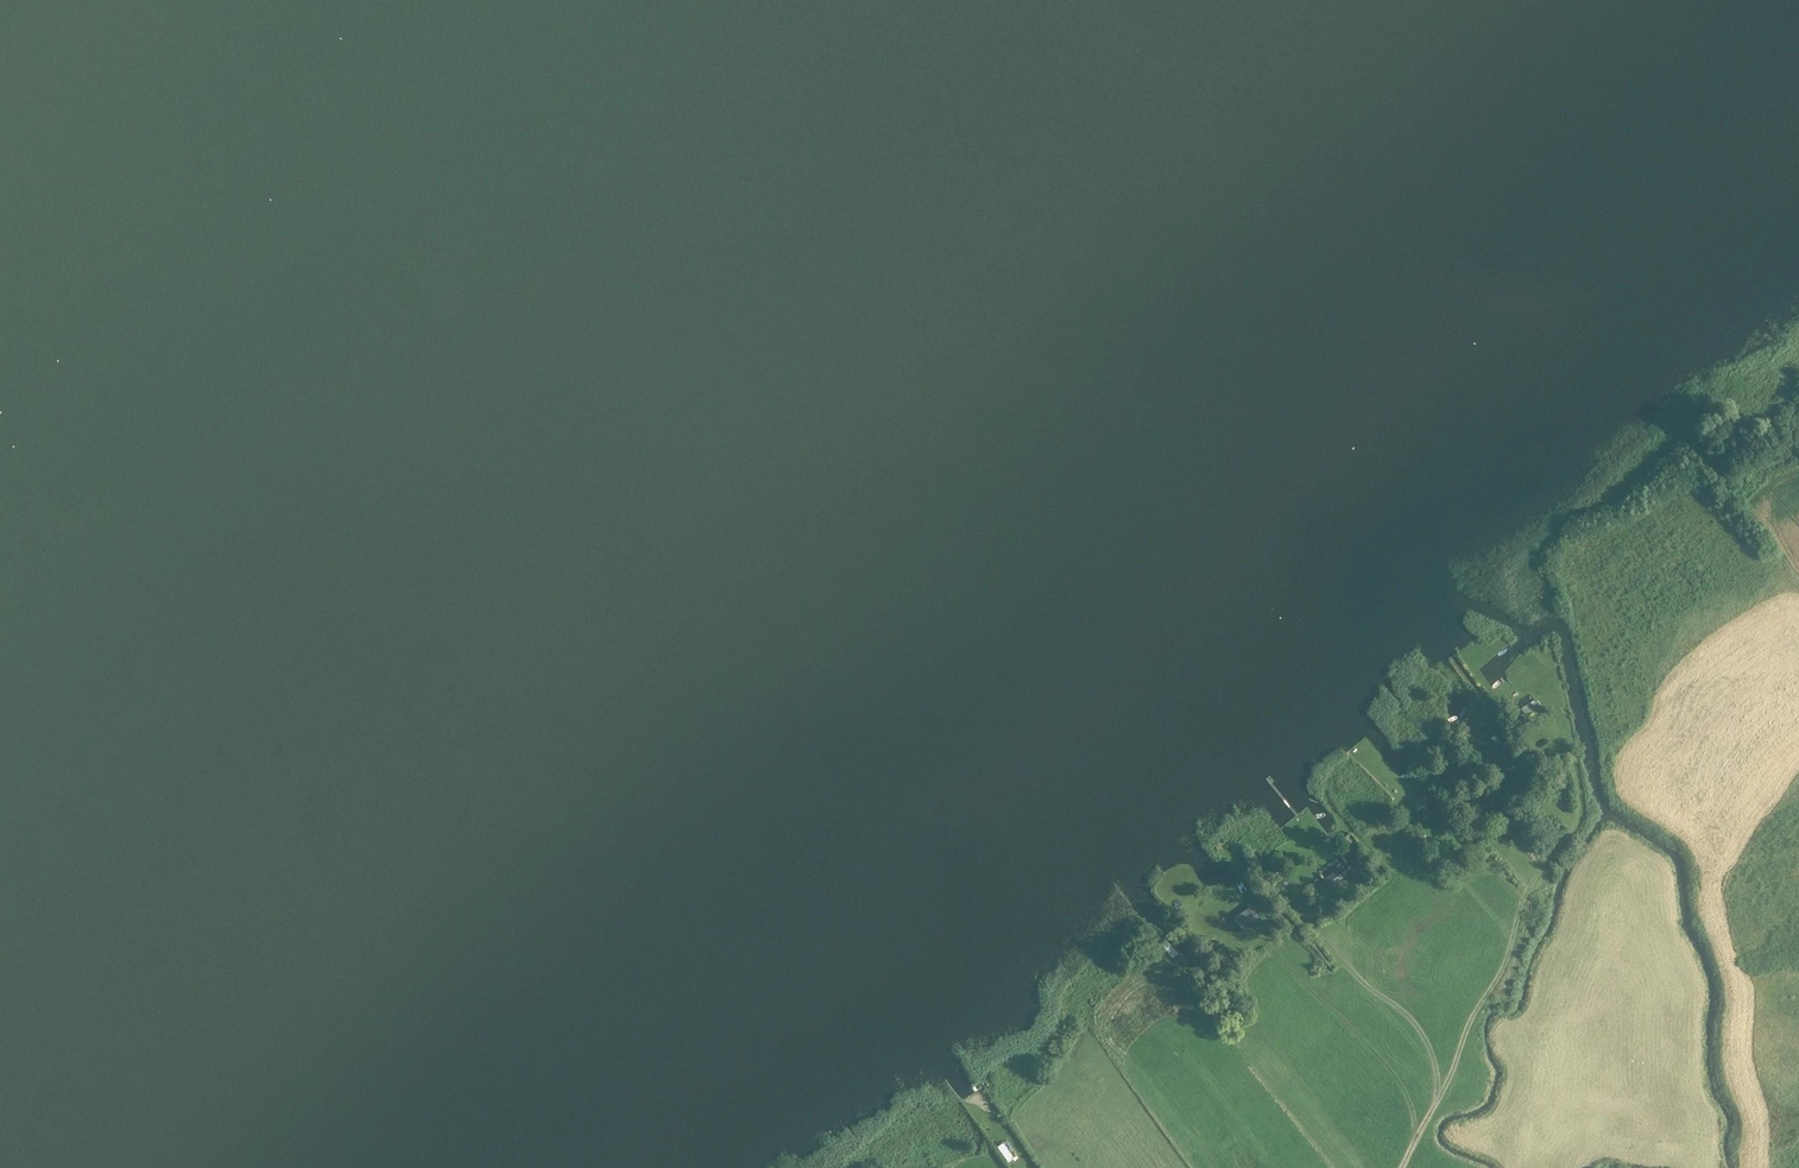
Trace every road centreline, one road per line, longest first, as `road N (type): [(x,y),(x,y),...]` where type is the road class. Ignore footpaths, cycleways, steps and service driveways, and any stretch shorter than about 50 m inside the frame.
road 1 (track): [(1562,709),(1581,813),(1532,881),(1505,970),(1478,1010),(1459,1062),(1439,1082),(1420,1028),(1370,991),(1323,933)]

